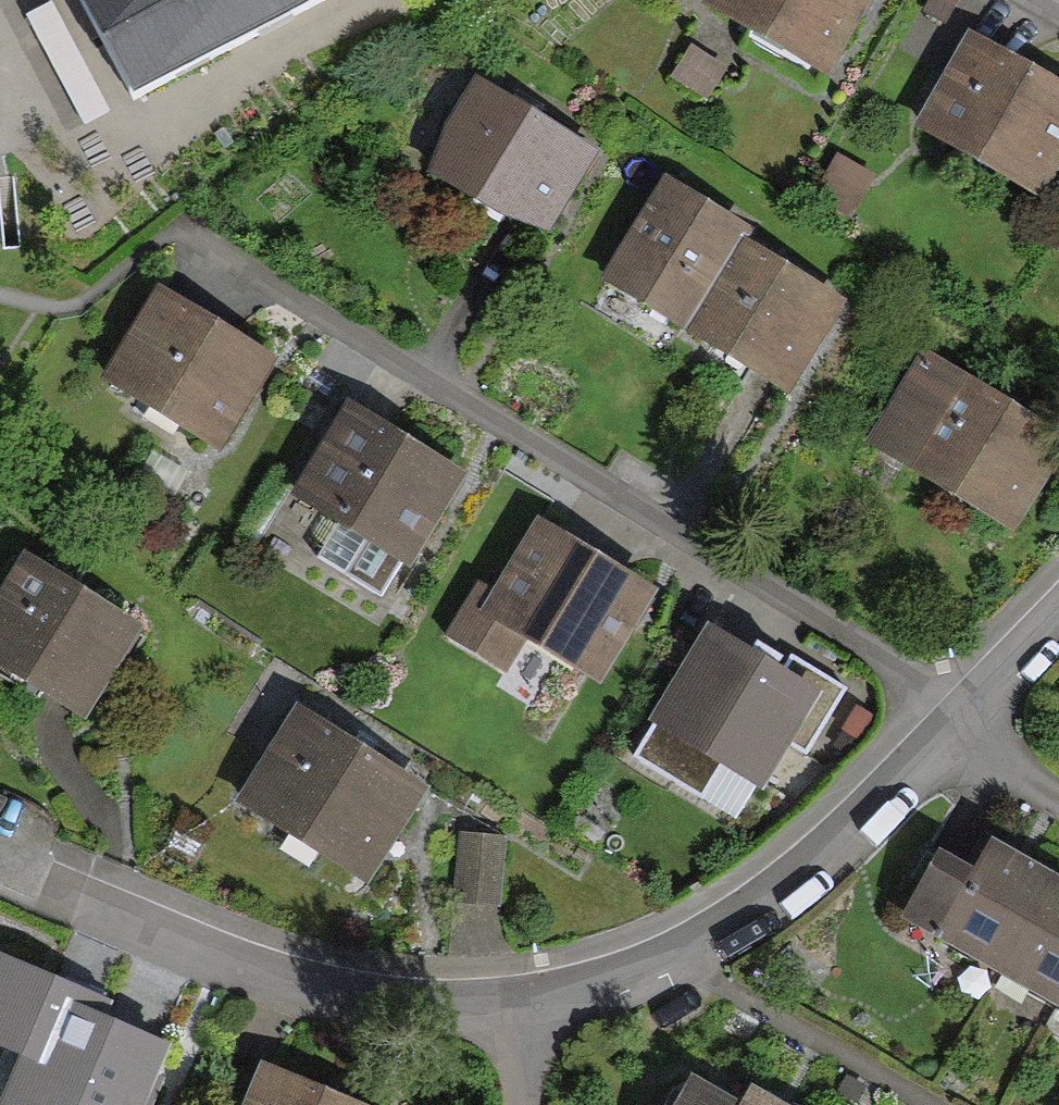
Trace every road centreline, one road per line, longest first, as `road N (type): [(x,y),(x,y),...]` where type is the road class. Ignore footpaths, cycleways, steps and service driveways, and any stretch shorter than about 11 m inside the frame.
road 1 (residential): [(184,226),(976,710)]
road 2 (residential): [(959,728),(777,905),(686,963),(531,1021)]
road 3 (residential): [(531,1021),(325,994),(42,889)]

